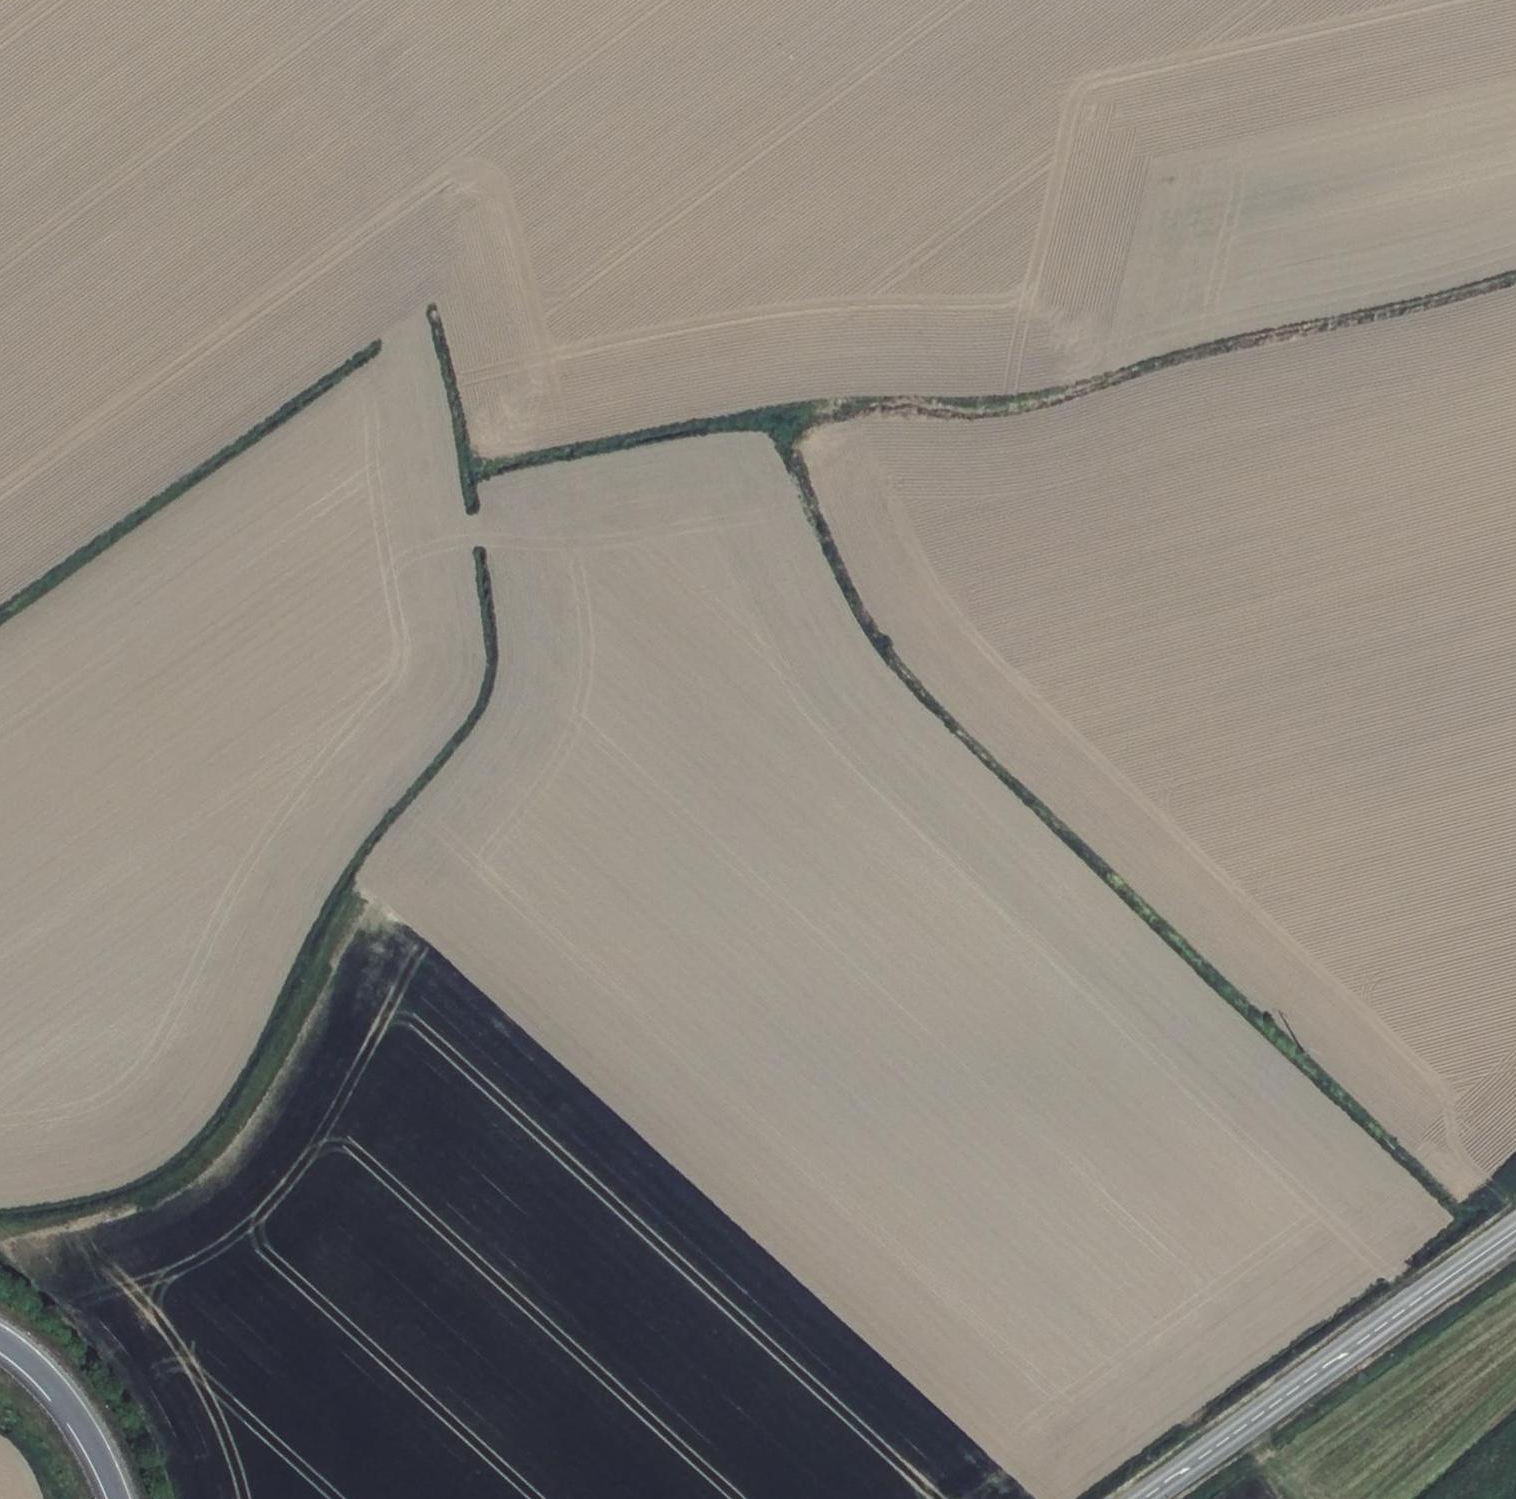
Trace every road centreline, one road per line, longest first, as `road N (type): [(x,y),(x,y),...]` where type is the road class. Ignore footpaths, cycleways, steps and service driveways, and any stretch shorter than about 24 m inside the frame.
road 1 (tertiary): [(1142,1498),(1515,1231)]
road 2 (trunk): [(0,1339),(76,1416),(119,1498)]

